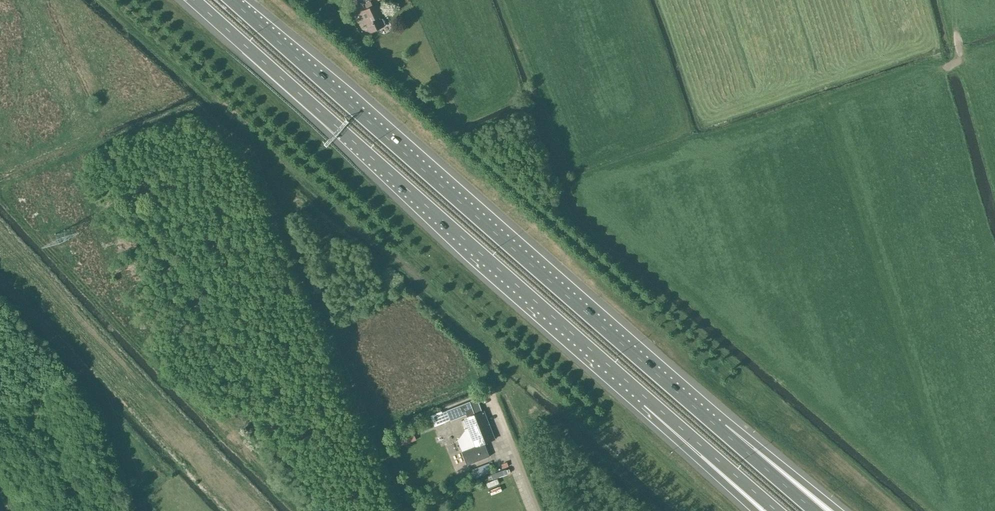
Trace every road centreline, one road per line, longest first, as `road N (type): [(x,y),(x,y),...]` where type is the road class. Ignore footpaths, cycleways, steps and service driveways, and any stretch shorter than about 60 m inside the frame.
road 1 (motorway): [(711,422),(232,0)]
road 2 (motorway): [(193,0),(623,386)]
road 3 (motorway): [(623,386),(771,510)]
road 4 (motorway): [(623,386),(756,510)]
road 5 (motorway): [(837,510),(711,422)]
road 6 (motorway): [(815,510),(711,422)]

